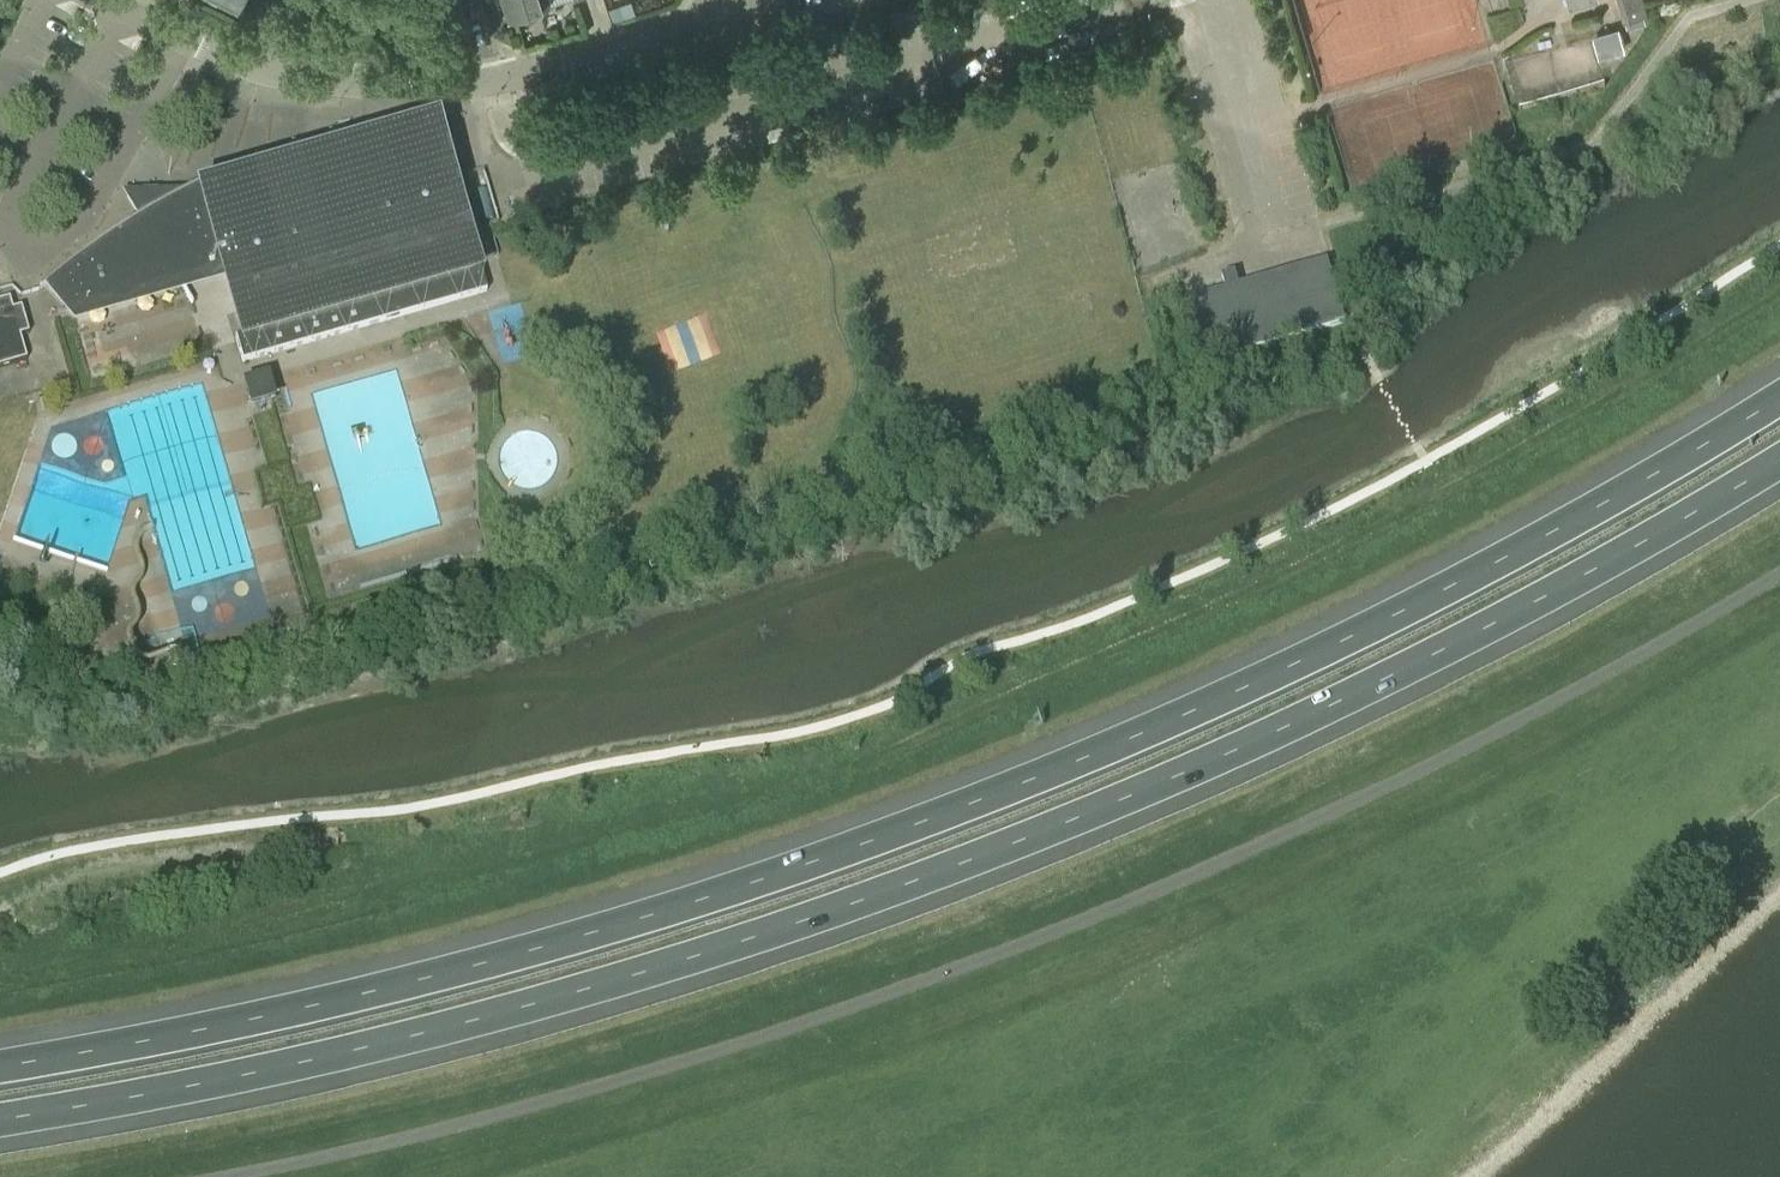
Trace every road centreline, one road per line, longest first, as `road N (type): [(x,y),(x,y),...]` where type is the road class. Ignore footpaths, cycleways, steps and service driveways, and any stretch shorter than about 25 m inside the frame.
road 1 (motorway): [(1779,400),(1425,605),(1099,750),(826,853),(514,951),(249,1017),(0,1064)]
road 2 (motorway): [(0,1118),(264,1068),(503,1009),(738,943),(942,872),(1135,797),(1503,626),(1779,463)]
road 3 (unclassified): [(1779,573),(1445,758),(1023,942),(648,1070),(454,1126),(218,1176)]
road 4 (unclassified): [(476,82),(713,20)]
road 5 (unclassified): [(246,63),(318,82),(476,82)]
road 6 (unclassified): [(118,0),(246,63)]

